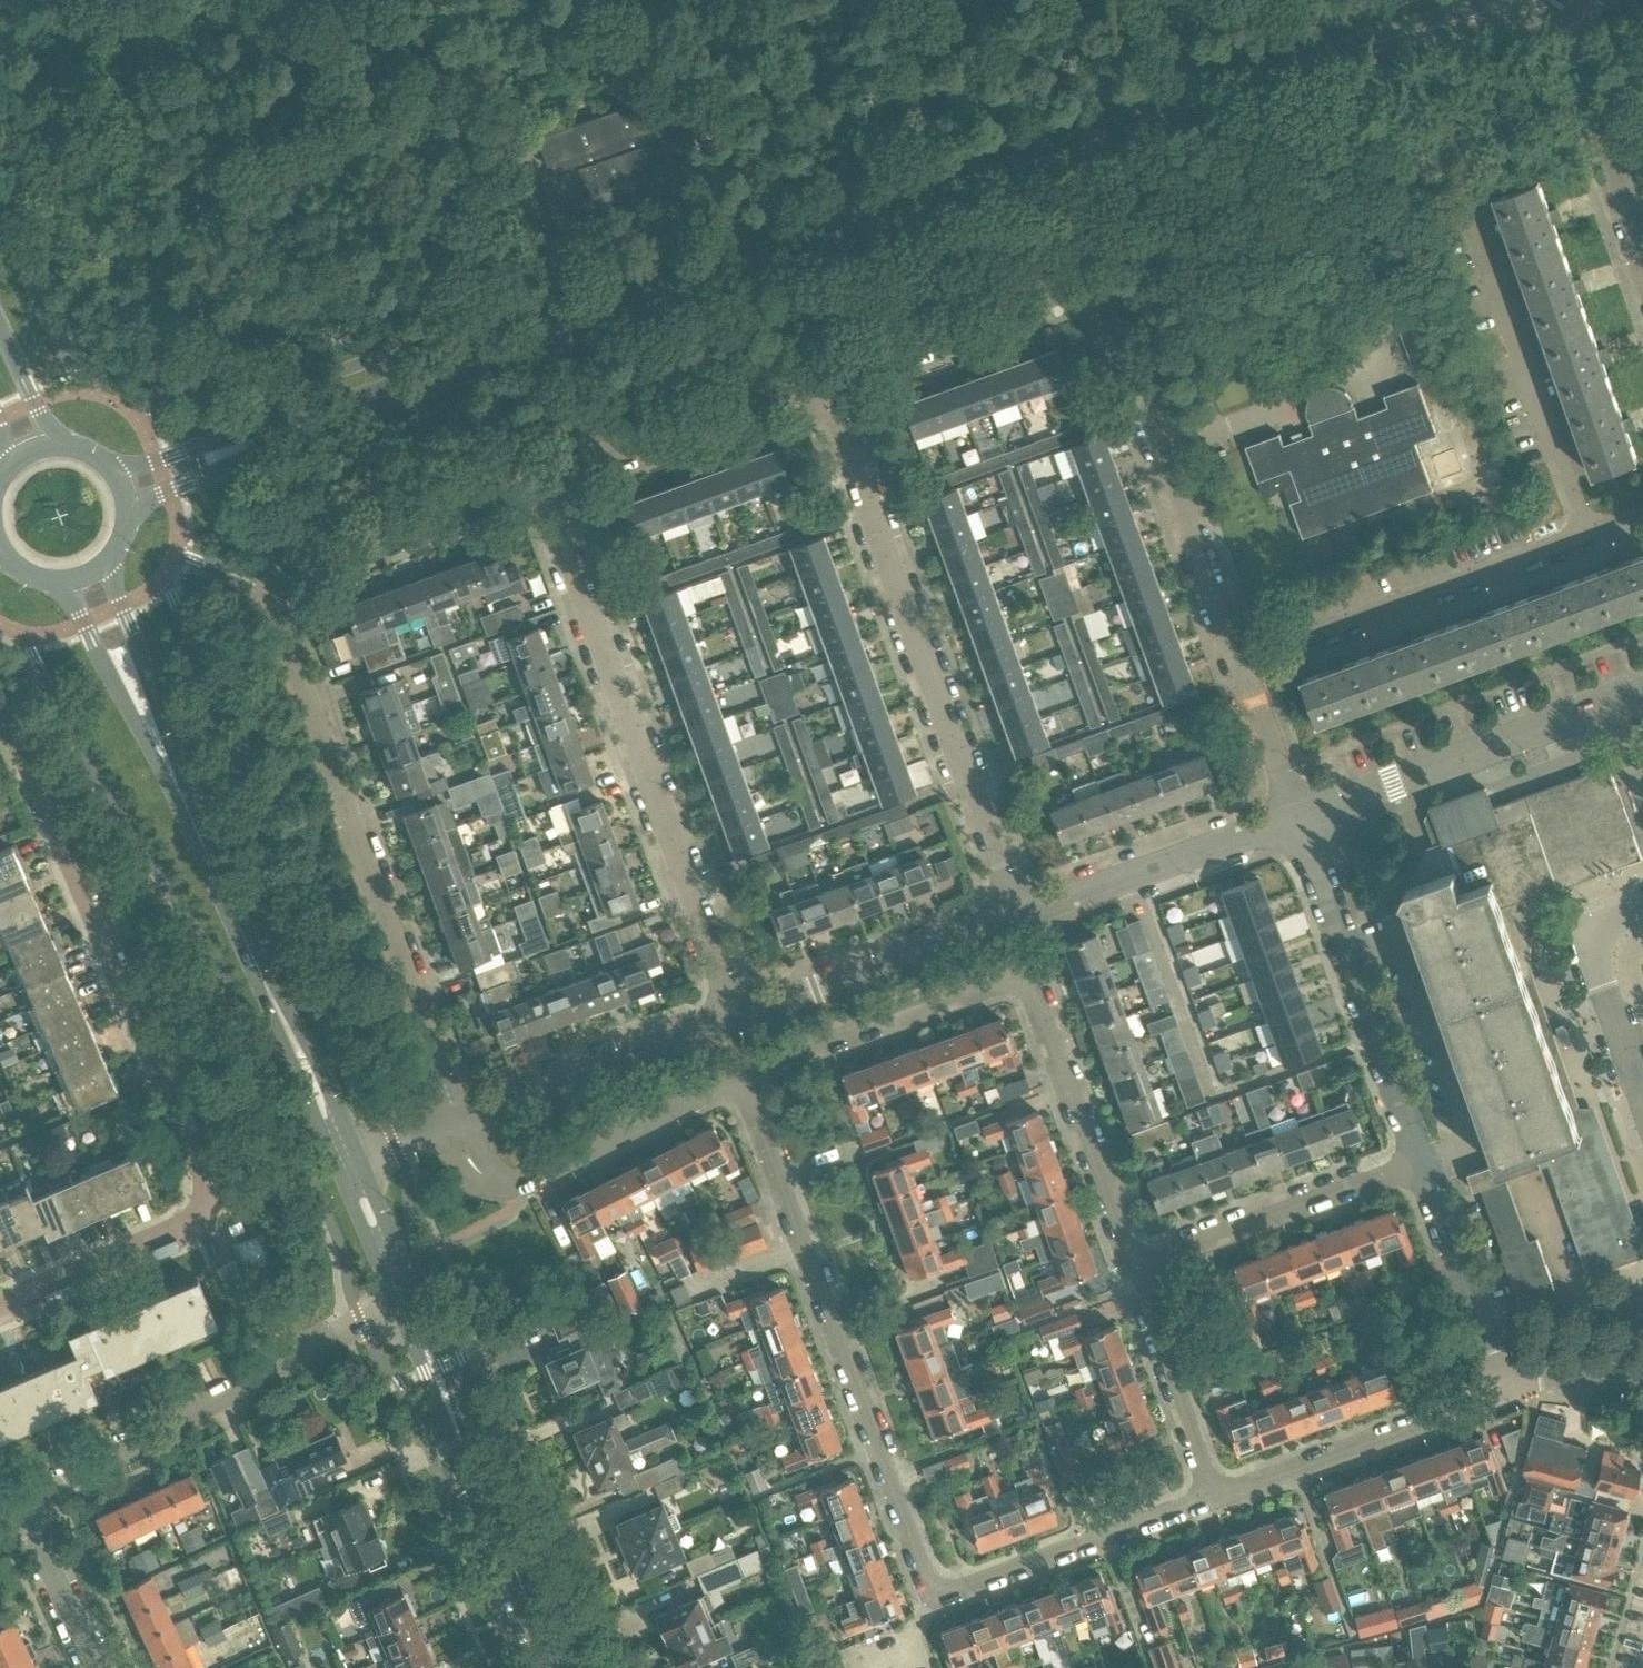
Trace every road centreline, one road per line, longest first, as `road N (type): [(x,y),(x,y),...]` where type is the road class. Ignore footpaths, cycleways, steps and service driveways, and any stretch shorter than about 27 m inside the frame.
road 1 (secondary): [(1552,0),(1414,29),(420,382)]
road 2 (residential): [(457,1119),(272,590),(296,565),(541,482)]
road 3 (residential): [(1017,915),(819,382)]
road 4 (residential): [(730,1016),(541,482)]
road 5 (residential): [(923,1581),(735,1077)]
road 6 (residential): [(200,1203),(203,1170),(34,770),(0,715)]
road 7 (residential): [(1592,538),(1517,347),(1468,185),(1483,165),(1594,128)]
road 8 (residential): [(24,1509),(405,1299)]
road 9 (residential): [(1242,662),(1113,307),(1092,291),(1065,291)]
road 10 (tertiary): [(557,1667),(405,1299)]
road 11 (tertiary): [(346,1156),(184,796)]
road 12 (residential): [(1242,662),(1592,538)]
road 13 (residential): [(1296,818),(1642,689)]
road 14 (residential): [(1424,1159),(1296,818)]
road 15 (residential): [(457,1119),(476,1166),(516,1187),(735,1077)]
road 16 (secondary): [(128,523),(168,490),(420,382)]
road 17 (secondary): [(420,382),(116,475)]
road 18 (residential): [(1211,1496),(1508,1387)]
road 19 (residential): [(1130,1265),(1027,983),(1013,975)]
road 20 (residential): [(1130,1265),(1424,1159)]
road 21 (residential): [(923,1581),(937,1593),(957,1594),(1211,1496)]
road 22 (residential): [(730,1016),(1017,915)]
road 23 (residential): [(735,1077),(1013,975)]
road 24 (residential): [(541,482),(819,382)]
road 25 (residential): [(1017,915),(1296,818)]
road 26 (residential): [(457,1119),(730,1016)]
road 27 (residential): [(819,382),(1065,291)]
road 28 (tertiary): [(64,580),(184,796)]
road 29 (tertiary): [(184,796),(108,563)]
road 30 (residential): [(1211,1496),(1130,1265)]
road 31 (residential): [(1508,1387),(1424,1159)]
road 32 (residential): [(1642,1100),(1592,971),(1593,939),(1642,907)]
road 33 (residential): [(0,1305),(174,1228),(200,1203)]
road 34 (residential): [(99,1667),(24,1509)]
road 35 (residential): [(1296,818),(1242,662)]
road 36 (tertiary): [(405,1299),(346,1156)]
road 37 (residential): [(1642,265),(1594,128)]
road 38 (secondary): [(63,449),(0,326)]
road 39 (residential): [(1508,1387),(1563,1377),(1642,1384)]
road 40 (residential): [(1594,128),(1560,0)]

